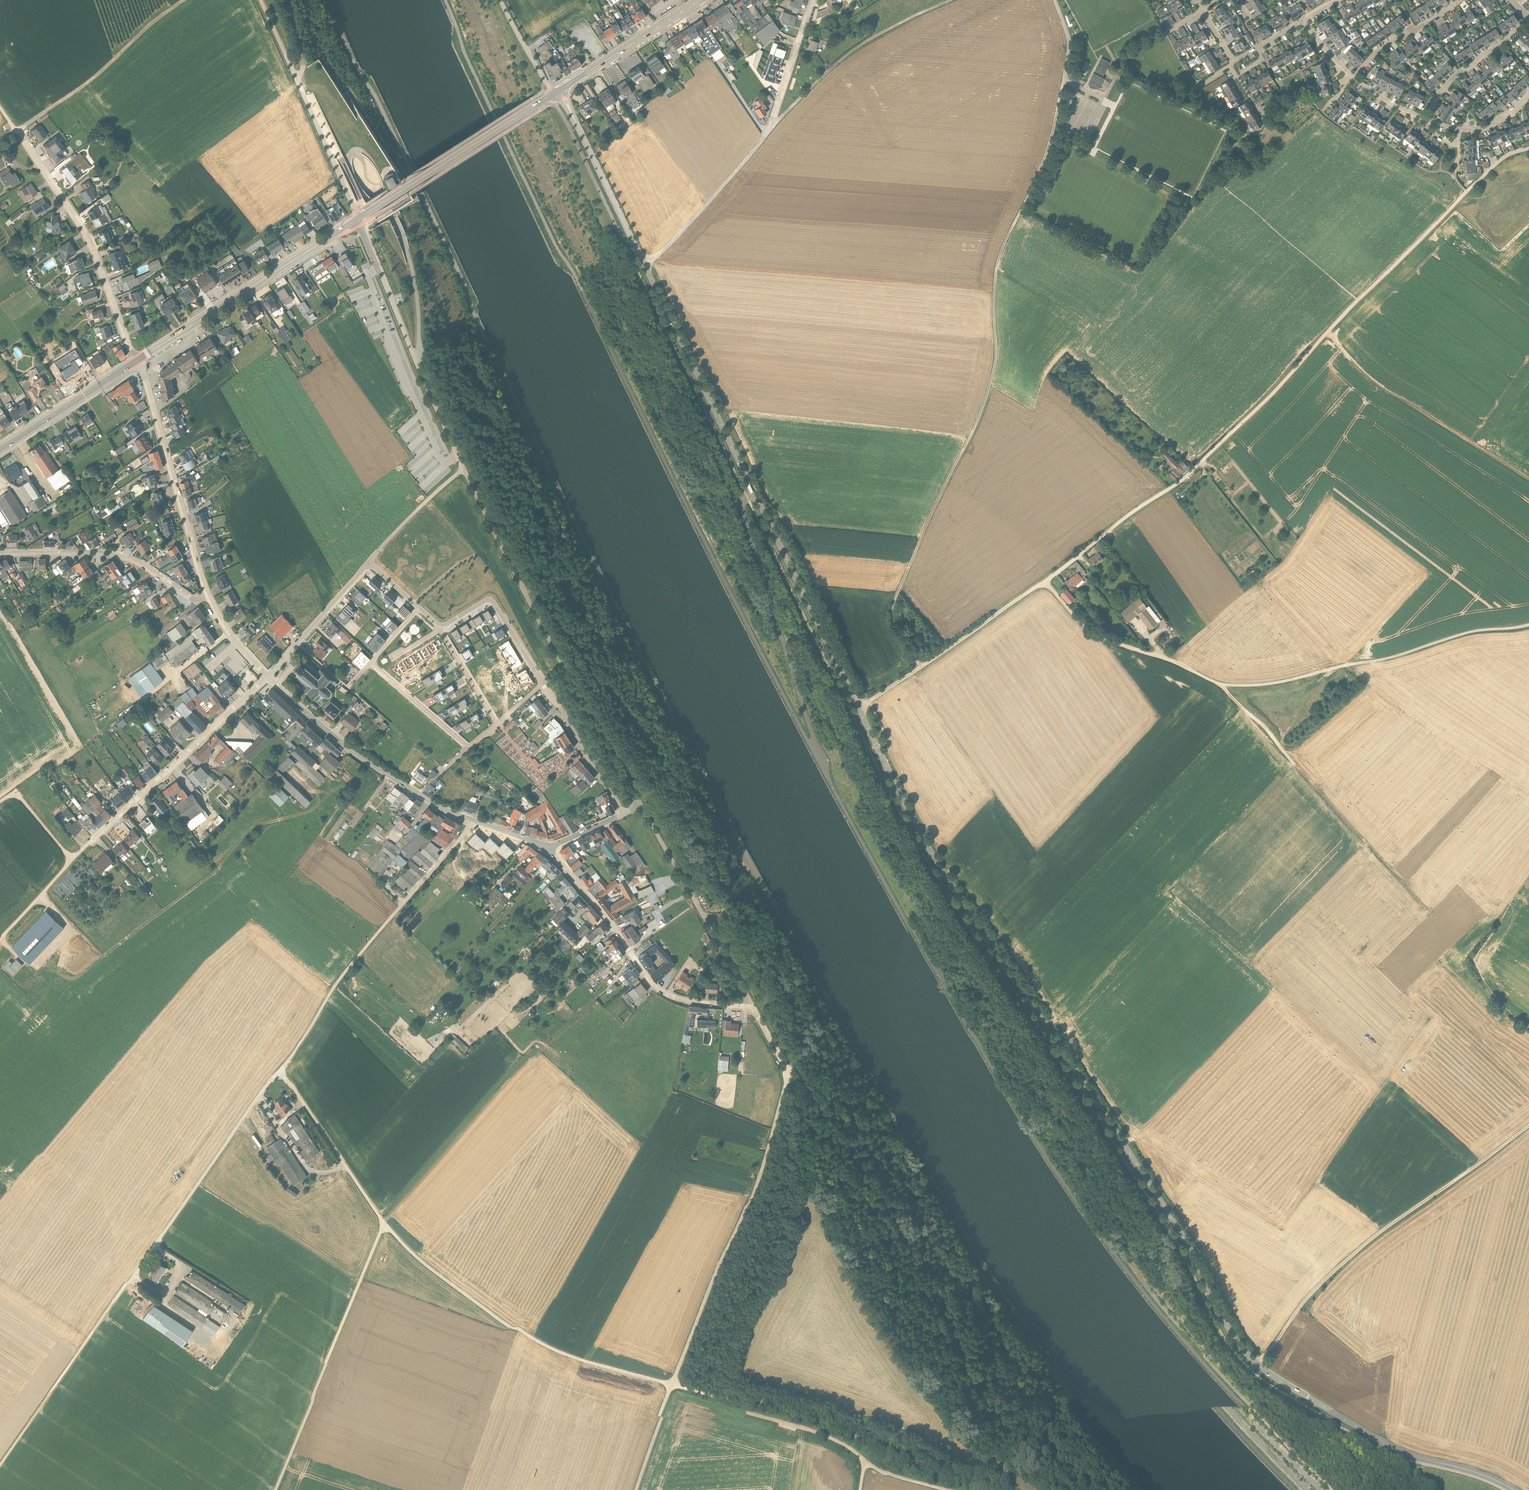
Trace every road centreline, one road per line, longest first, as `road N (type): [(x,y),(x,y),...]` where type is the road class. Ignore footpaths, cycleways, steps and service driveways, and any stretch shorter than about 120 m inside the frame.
road 1 (tertiary): [(1514,1489),(1398,1450),(1244,1352),(1179,1234),(939,865),(858,708)]
road 2 (track): [(1062,88),(1047,151),(997,262),(987,395),(893,604),(894,624),(921,667)]
road 3 (track): [(1045,581),(1182,482),(1432,228)]
road 4 (track): [(787,1075),(810,1085),(983,1396),(1072,1489)]
road 5 (tertiary): [(858,708),(644,264)]
road 6 (unclassified): [(281,1068),(0,1465)]
road 7 (track): [(644,264),(839,61),(951,0)]
road 8 (unclassified): [(671,1387),(752,1198),(787,1075),(753,1008)]
road 9 (unclassified): [(640,805),(464,466)]
road 10 (track): [(1257,1366),(1340,1266),(1528,1126)]
road 11 (unclassified): [(671,1387),(546,1348),(424,1264),(384,1224)]
road 12 (unclassified): [(281,1068),(335,984),(475,820)]
road 13 (track): [(1222,686),(1280,682),(1468,633),(1528,625)]
road 14 (unclassified): [(384,1224),(273,1489)]
road 15 (residential): [(753,1008),(678,999),(653,986),(549,849)]
road 16 (unclassified): [(464,466),(357,219)]
road 17 (residential): [(267,674),(72,856)]
road 18 (residential): [(137,360),(88,237),(16,129)]
road 19 (primary): [(137,360),(357,219)]
road 20 (residential): [(267,674),(374,763),(475,820)]
road 21 (track): [(1328,332),(1382,389),(1528,477)]
road 22 (residential): [(208,594),(137,360)]
road 23 (unclassified): [(357,219),(261,0)]
road 24 (unclassified): [(640,805),(753,1008)]
road 25 (residential): [(0,552),(120,553),(191,596),(208,594)]
road 26 (track): [(16,129),(76,90),(183,0)]
road 27 (track): [(1045,581),(1089,632),(1222,686)]
road 28 (unclassified): [(866,1457),(815,1428),(671,1387)]
road 29 (primary): [(542,101),(371,210)]
road 30 (tertiary): [(560,89),(644,264)]
road 31 (unclassified): [(384,1224),(281,1068)]
road 32 (primary): [(560,89),(700,0)]
road 33 (primary): [(0,448),(137,360)]
road 34 (residential): [(437,621),(492,599),(542,681)]
road 35 (residential): [(624,812),(542,681)]
road 36 (residential): [(368,559),(267,674)]
road 37 (track): [(921,667),(1045,581)]
road 38 (residential): [(1425,120),(1448,84),(1528,23)]
road 39 (track): [(1222,686),(1317,790)]
road 40 (residential): [(1352,77),(1405,33),(1463,0)]
road 41 (residential): [(770,127),(813,0)]
road 42 (unclassified): [(464,466),(368,559)]
road 43 (residential): [(470,746),(371,660)]
road 44 (unclassified): [(1432,228),(1499,162),(1528,149)]

